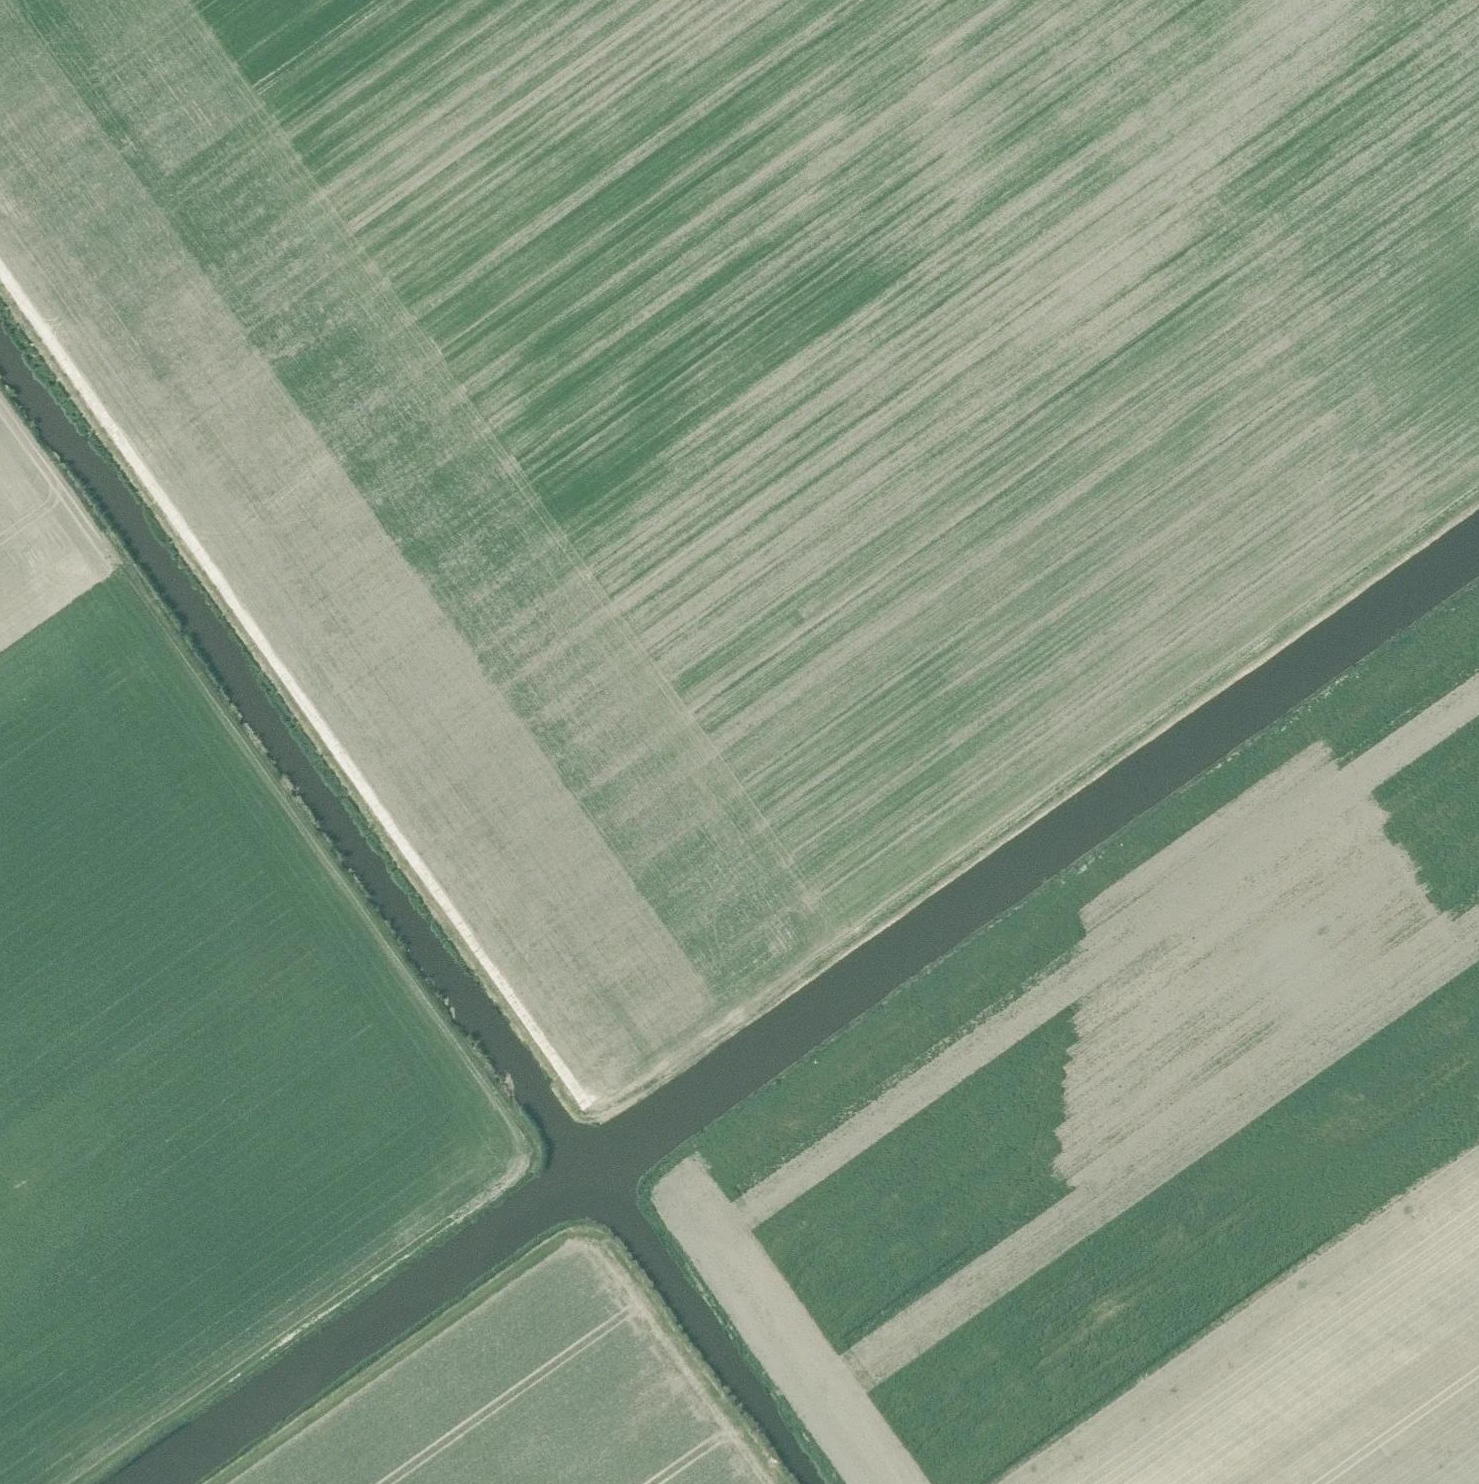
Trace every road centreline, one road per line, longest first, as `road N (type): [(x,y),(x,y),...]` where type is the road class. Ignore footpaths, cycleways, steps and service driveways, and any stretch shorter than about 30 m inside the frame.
road 1 (track): [(0,268),(551,1046)]

